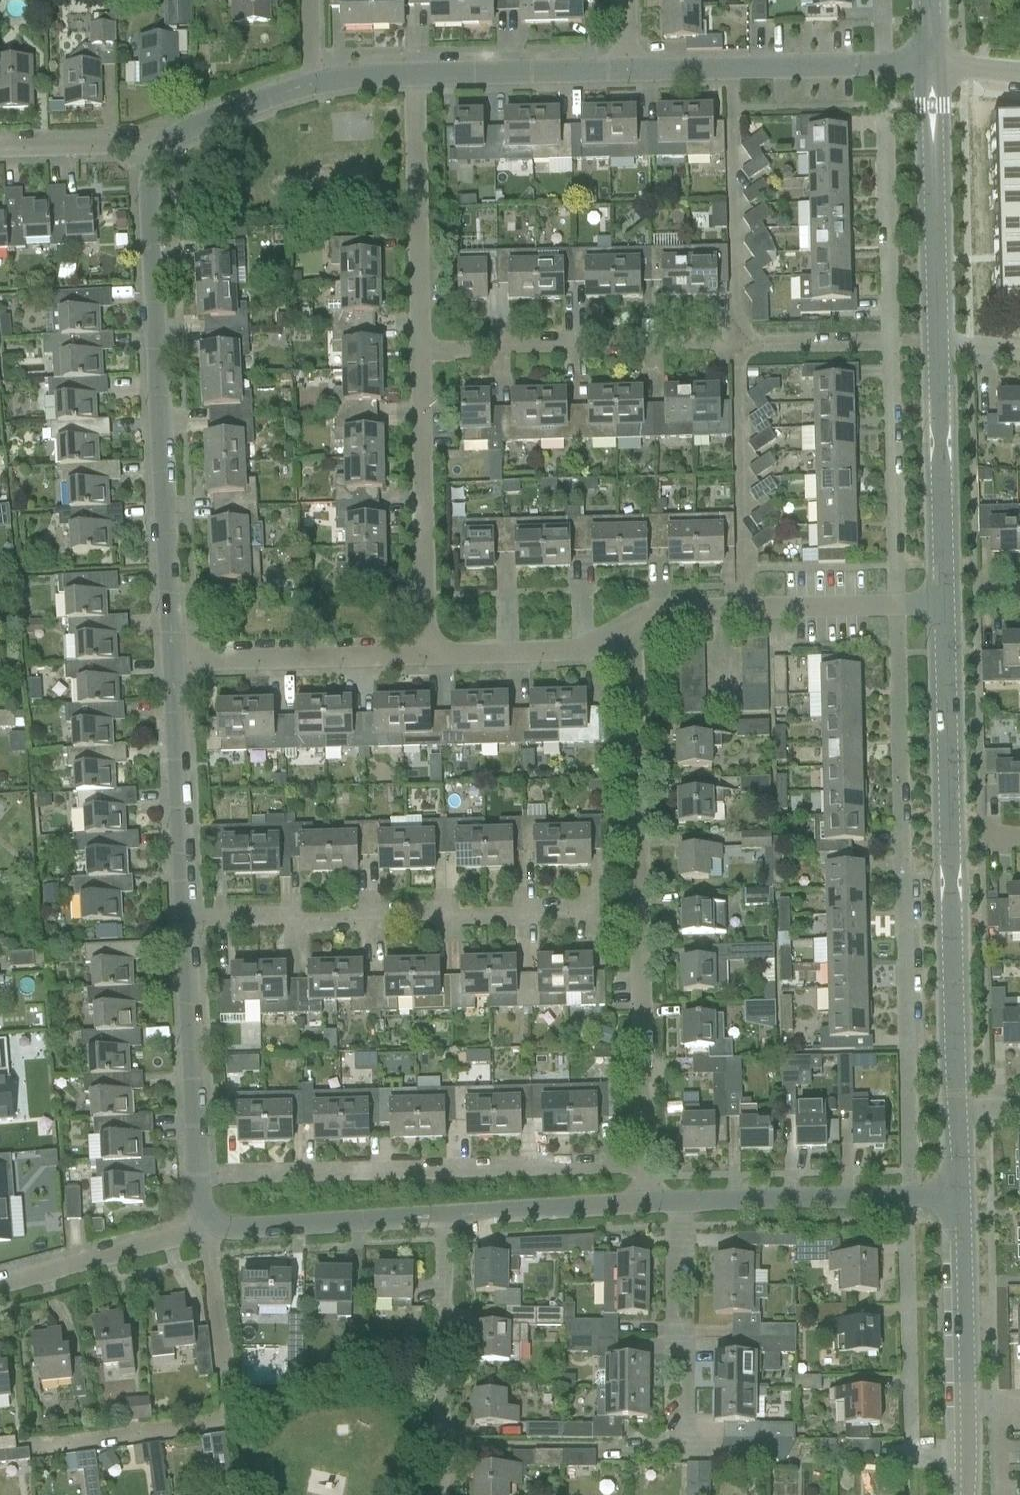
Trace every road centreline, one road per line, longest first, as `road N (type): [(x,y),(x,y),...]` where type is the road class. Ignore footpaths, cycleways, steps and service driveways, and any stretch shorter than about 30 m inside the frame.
road 1 (residential): [(898,600),(907,1194)]
road 2 (residential): [(645,1200),(636,672),(628,624)]
road 3 (residential): [(885,61),(898,600)]
road 4 (tertiary): [(939,599),(955,1109)]
road 5 (residential): [(173,658),(151,154)]
road 6 (unclassified): [(192,921),(581,904)]
road 7 (residential): [(204,1226),(228,1417),(37,1449)]
road 8 (residential): [(907,1194),(910,1451),(969,1460)]
road 9 (residential): [(204,1226),(192,921)]
road 10 (unclassified): [(426,350),(728,343)]
road 11 (residential): [(430,649),(426,350)]
road 12 (residential): [(452,1212),(449,1494)]
road 13 (residential): [(426,350),(424,69)]
road 14 (tertiary): [(930,62),(934,339)]
road 15 (residential): [(628,624),(665,610),(898,600)]
road 16 (residential): [(192,921),(173,658)]
road 17 (residential): [(625,67),(885,61)]
road 18 (tertiary): [(934,339),(939,599)]
road 19 (residential): [(173,658),(430,649)]
road 20 (residential): [(204,1226),(452,1212)]
road 21 (residential): [(681,1199),(679,1439)]
road 22 (residential): [(681,1199),(907,1194)]
road 23 (tertiary): [(960,1193),(968,1412)]
road 24 (residential): [(0,1274),(204,1226)]
road 25 (residential): [(430,649),(584,645),(628,624)]
road 26 (residential): [(424,69),(625,67)]
road 27 (residential): [(452,1212),(645,1200)]
road 28 (residential): [(151,154),(180,125),(310,82)]
road 29 (residential): [(0,146),(122,145),(151,154)]

